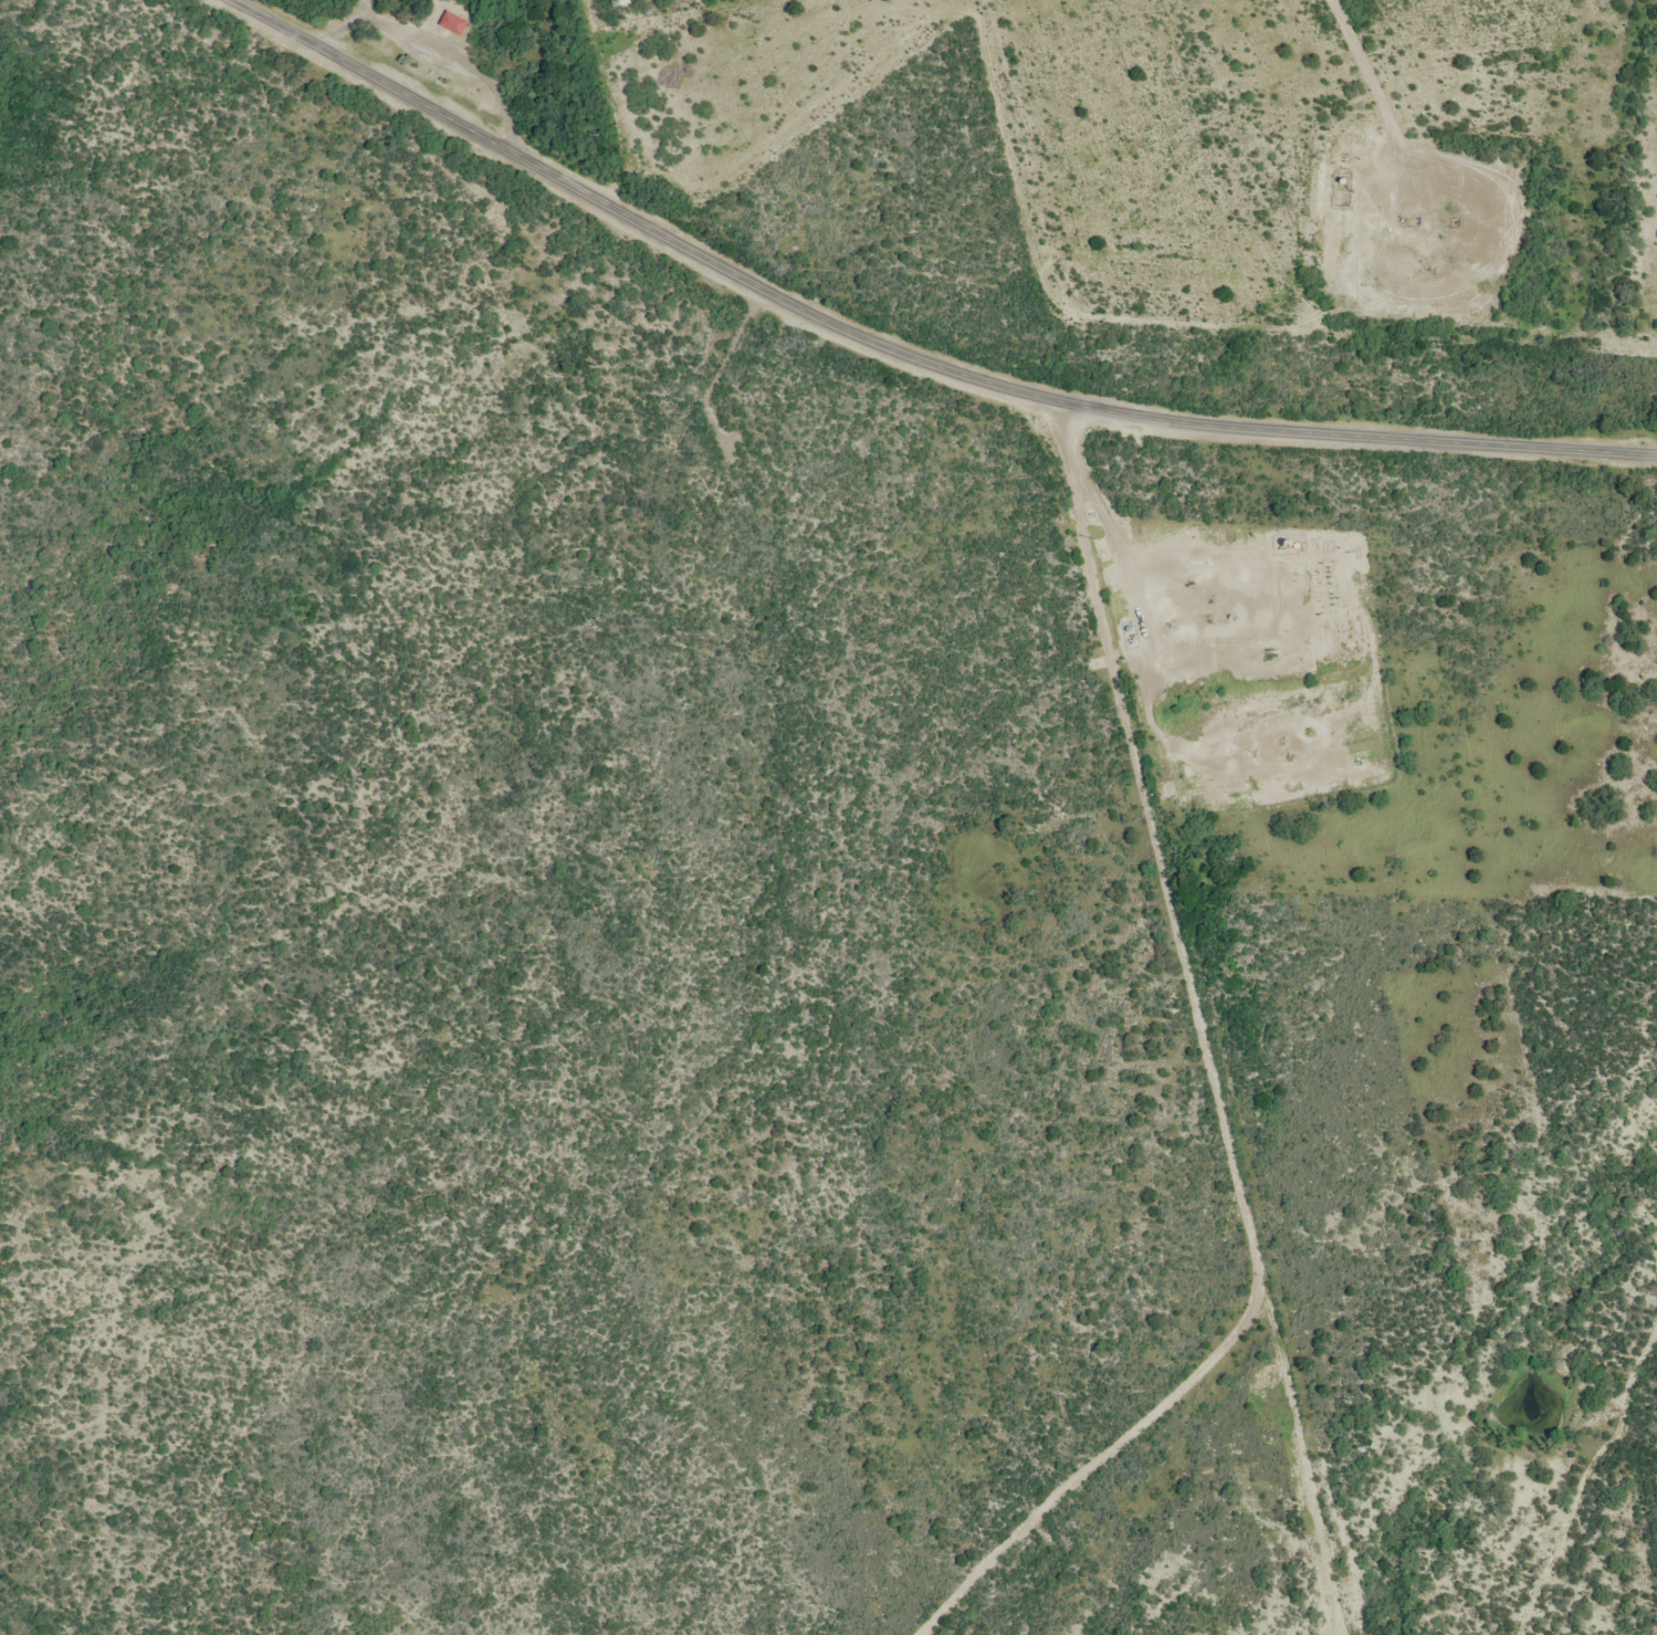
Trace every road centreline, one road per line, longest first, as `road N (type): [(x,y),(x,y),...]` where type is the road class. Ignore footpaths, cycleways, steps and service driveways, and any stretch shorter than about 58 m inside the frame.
road 1 (residential): [(922,1634),(1183,1369),(1193,1264),(1124,1041),(1082,941),(1067,724),(1025,545),(1063,406)]
road 2 (tertiary): [(1063,406),(831,325),(228,0)]
road 3 (tertiary): [(1656,452),(1063,406)]

